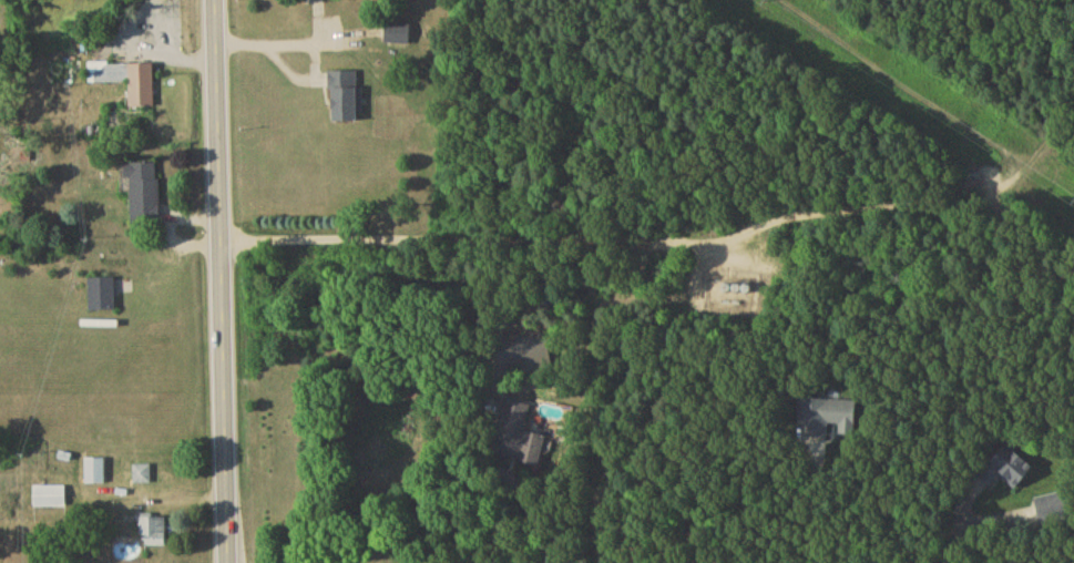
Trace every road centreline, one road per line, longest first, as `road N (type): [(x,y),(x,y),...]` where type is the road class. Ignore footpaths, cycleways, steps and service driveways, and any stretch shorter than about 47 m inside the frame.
road 1 (tertiary): [(230,562),(216,0)]

